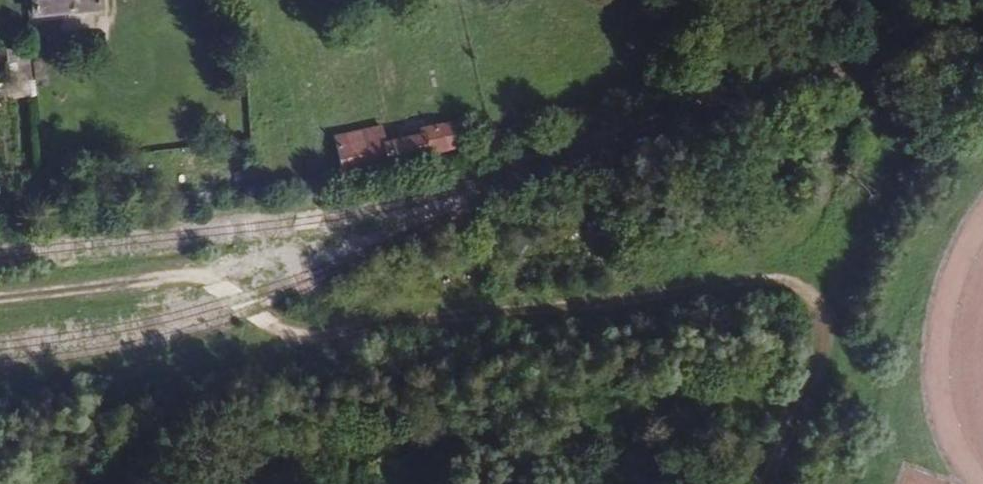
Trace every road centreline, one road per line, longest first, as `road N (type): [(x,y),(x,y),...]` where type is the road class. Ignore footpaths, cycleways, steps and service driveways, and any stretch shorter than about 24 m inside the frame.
road 1 (track): [(201,278),(282,337),(322,341),(663,295),(724,298),(797,282),(819,290),(832,334),(768,483)]
road 2 (track): [(609,16),(429,101),(350,98),(321,108),(294,130),(306,223),(294,246),(201,278)]
road 3 (track): [(0,301),(201,278)]
road 4 (track): [(377,97),(402,61),(422,50),(445,59),(457,88)]

